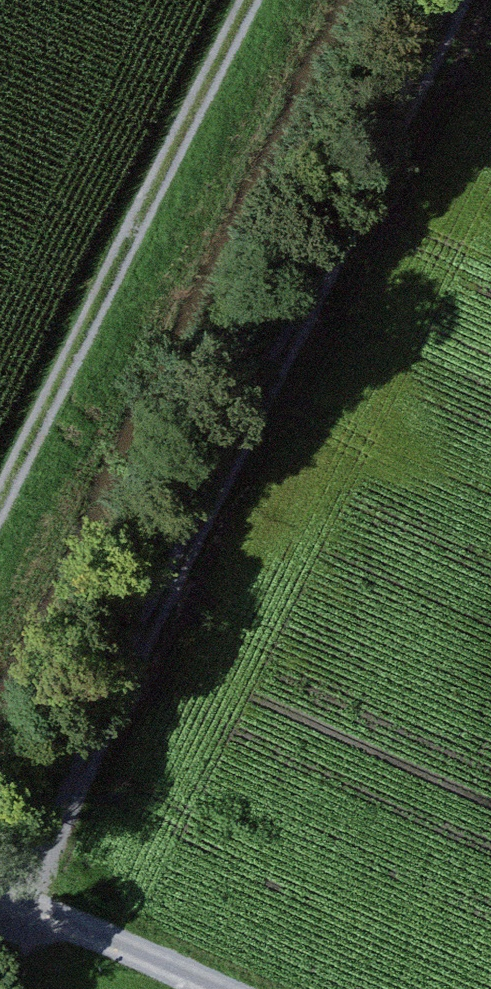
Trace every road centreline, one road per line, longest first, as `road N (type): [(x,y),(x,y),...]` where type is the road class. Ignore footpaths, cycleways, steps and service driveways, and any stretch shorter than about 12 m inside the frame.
road 1 (track): [(469,0),(0,952)]
road 2 (track): [(0,517),(261,0)]
road 3 (track): [(216,988),(0,893)]

